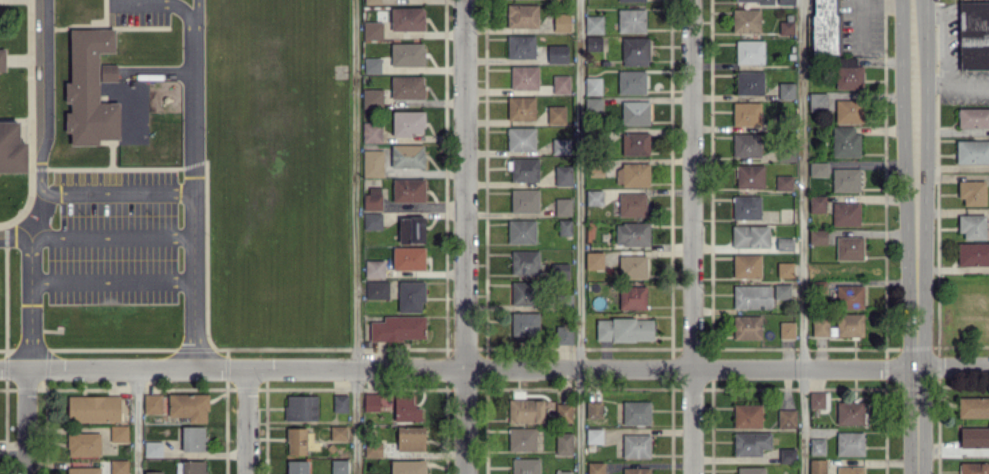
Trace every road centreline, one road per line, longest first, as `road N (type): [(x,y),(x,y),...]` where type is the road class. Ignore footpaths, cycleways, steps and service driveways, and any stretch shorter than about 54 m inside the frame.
road 1 (residential): [(988,366),(0,368)]
road 2 (secondary): [(912,0),(916,473)]
road 3 (residential): [(689,0),(692,473)]
road 4 (residential): [(462,0),(464,473)]

